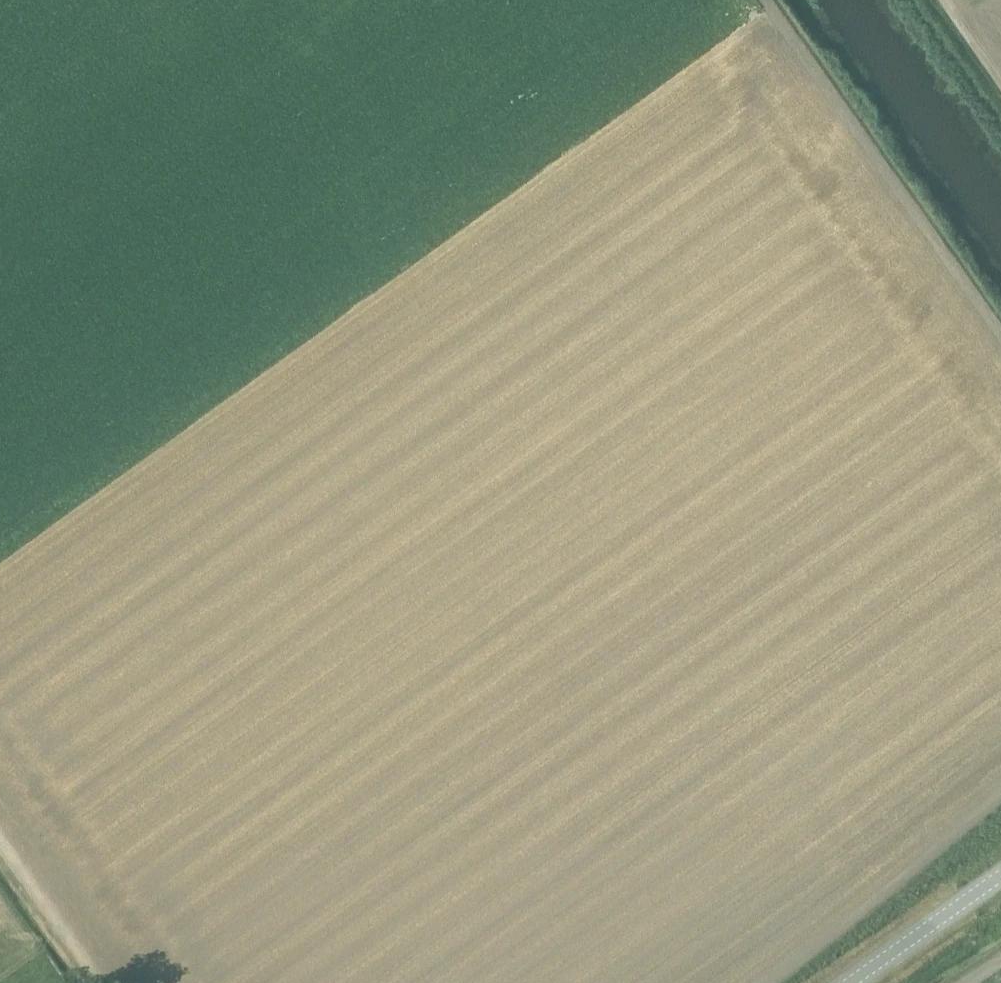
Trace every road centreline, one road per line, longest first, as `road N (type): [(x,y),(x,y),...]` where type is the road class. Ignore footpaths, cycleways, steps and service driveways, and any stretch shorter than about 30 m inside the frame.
road 1 (unclassified): [(851,982),(1000,876)]

